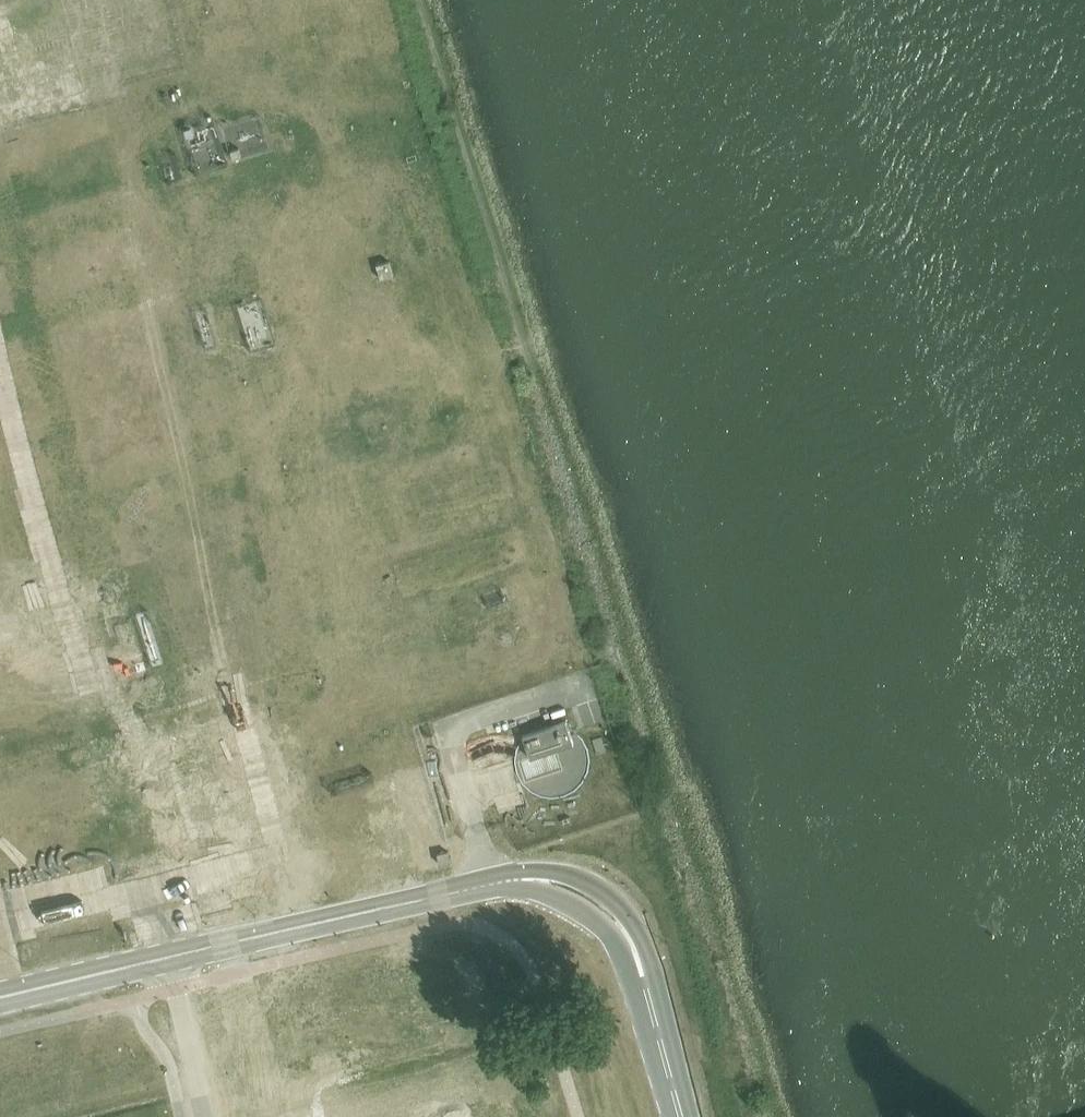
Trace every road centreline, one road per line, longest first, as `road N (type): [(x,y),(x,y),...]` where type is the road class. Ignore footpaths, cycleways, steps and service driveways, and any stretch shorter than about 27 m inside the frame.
road 1 (unclassified): [(681,1116),(617,919),(565,883),(491,884),(0,1000)]

